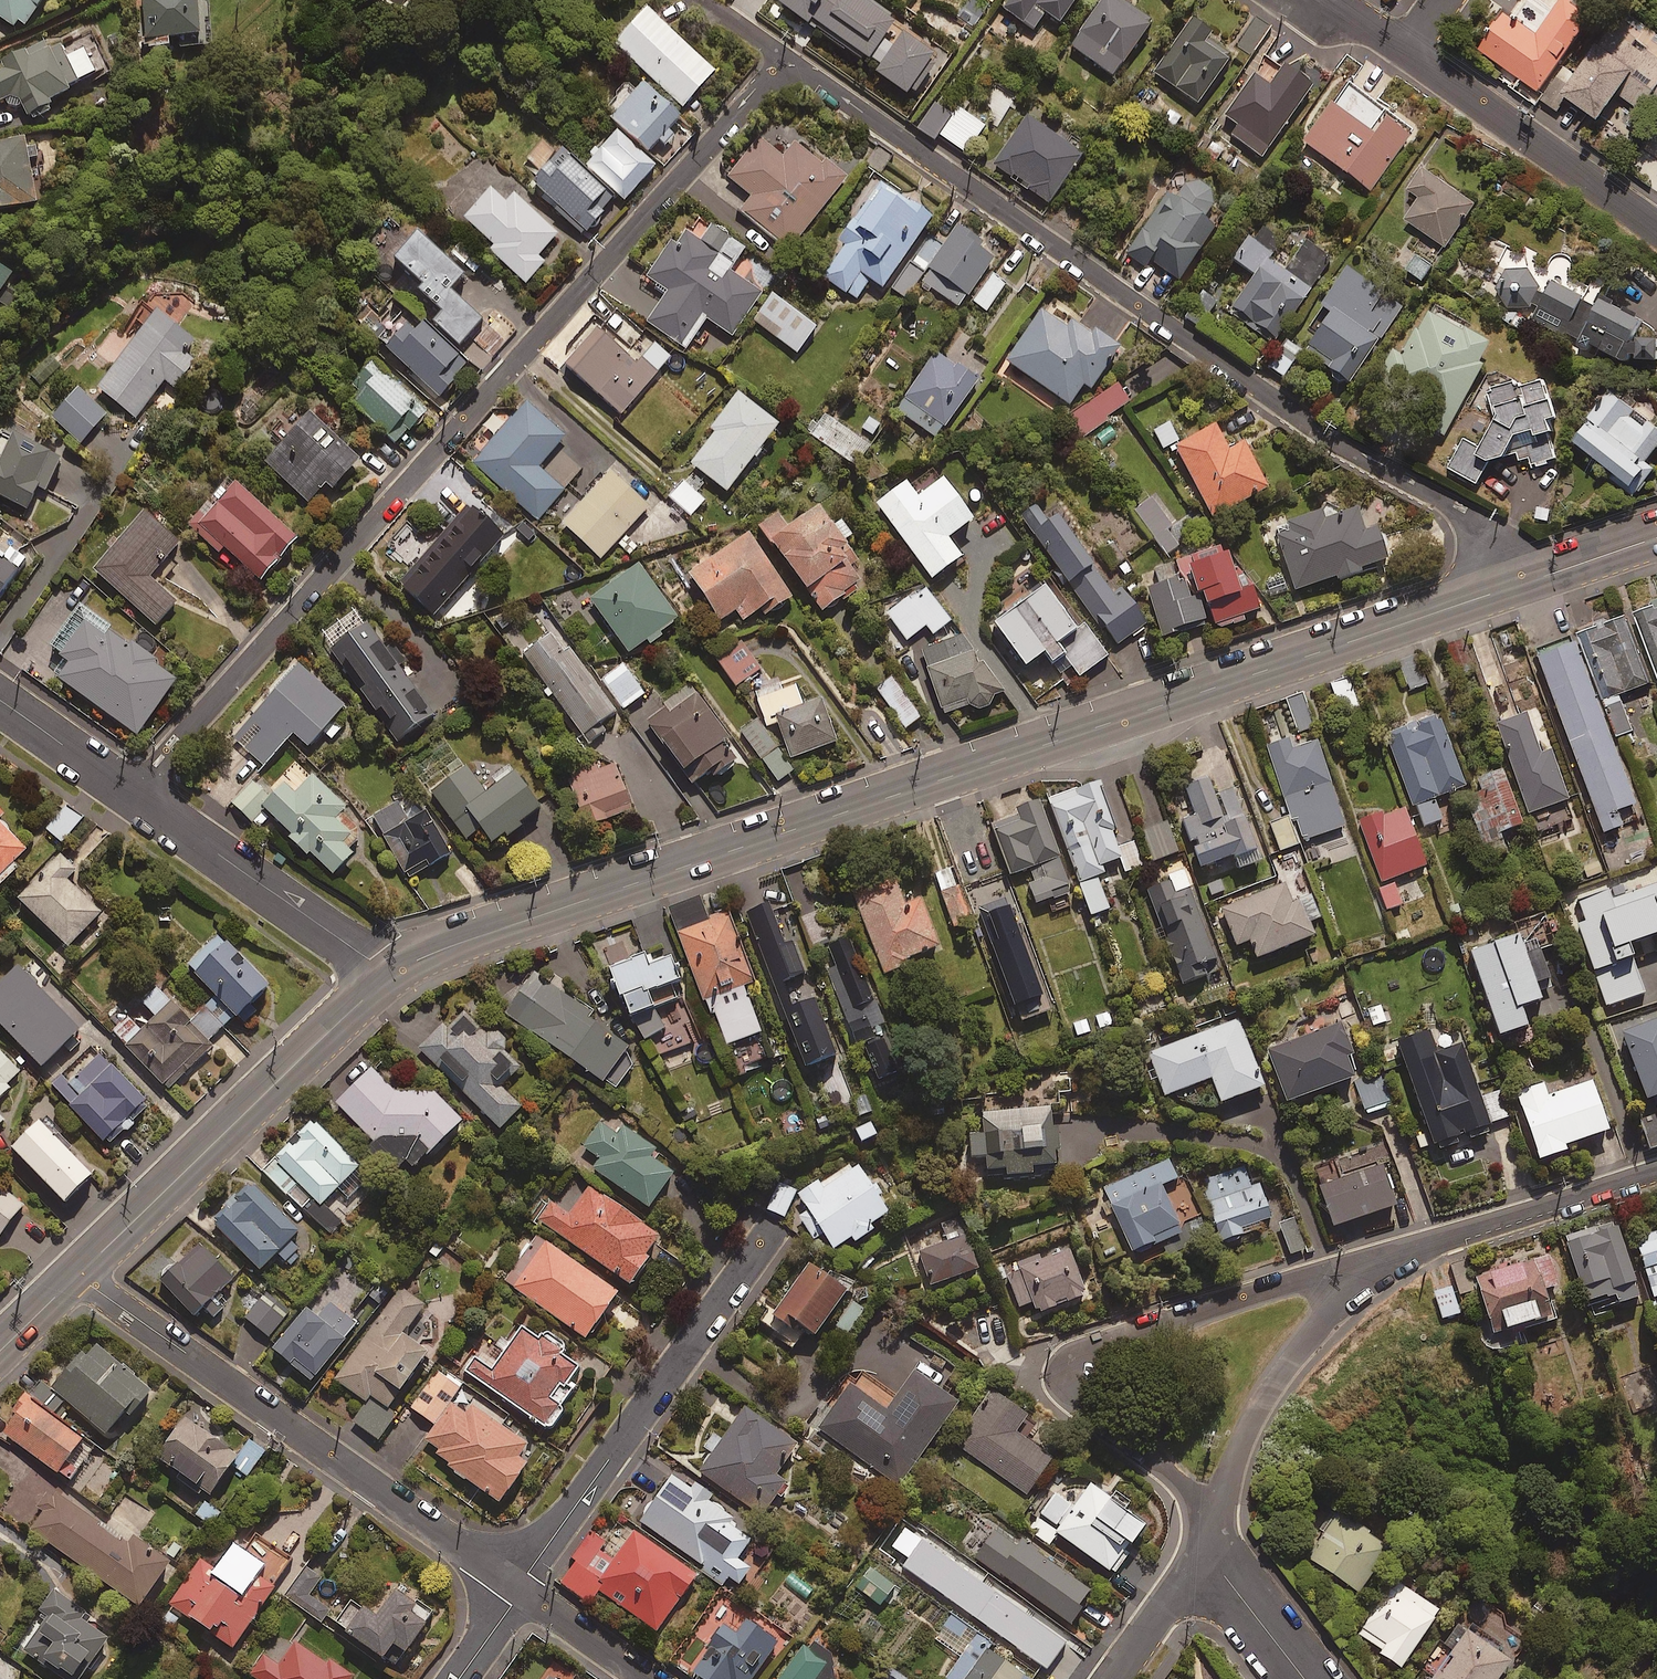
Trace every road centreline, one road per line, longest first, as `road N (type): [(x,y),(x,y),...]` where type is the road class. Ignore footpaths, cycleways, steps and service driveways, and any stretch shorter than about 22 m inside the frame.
road 1 (tertiary): [(389,976),(488,934),(1510,588)]
road 2 (residential): [(804,74),(776,78),(753,94),(131,793)]
road 3 (residential): [(1510,588),(1483,538),(1442,500),(1300,416),(804,74)]
road 4 (residential): [(1217,1512),(1095,1414),(1081,1392),(1089,1350),(1110,1336),(1392,1254)]
road 5 (residential): [(78,1276),(517,1589)]
road 6 (residential): [(768,1234),(517,1589)]
road 7 (tertiary): [(78,1276),(389,976)]
road 8 (residential): [(1217,1512),(1259,1406),(1336,1305),(1392,1254)]
road 9 (residential): [(389,976),(131,793)]
road 10 (residential): [(1656,227),(1408,48)]
road 11 (residential): [(1392,1254),(1656,1168)]
road 12 (residential): [(1204,1550),(1305,1678)]
road 13 (residential): [(131,793),(0,699)]
road 14 (residential): [(1113,1678),(1204,1550)]
road 15 (residential): [(517,1589),(644,1678)]
road 16 (tertiary): [(1510,588),(1656,538)]
road 17 (residential): [(804,74),(705,0)]

